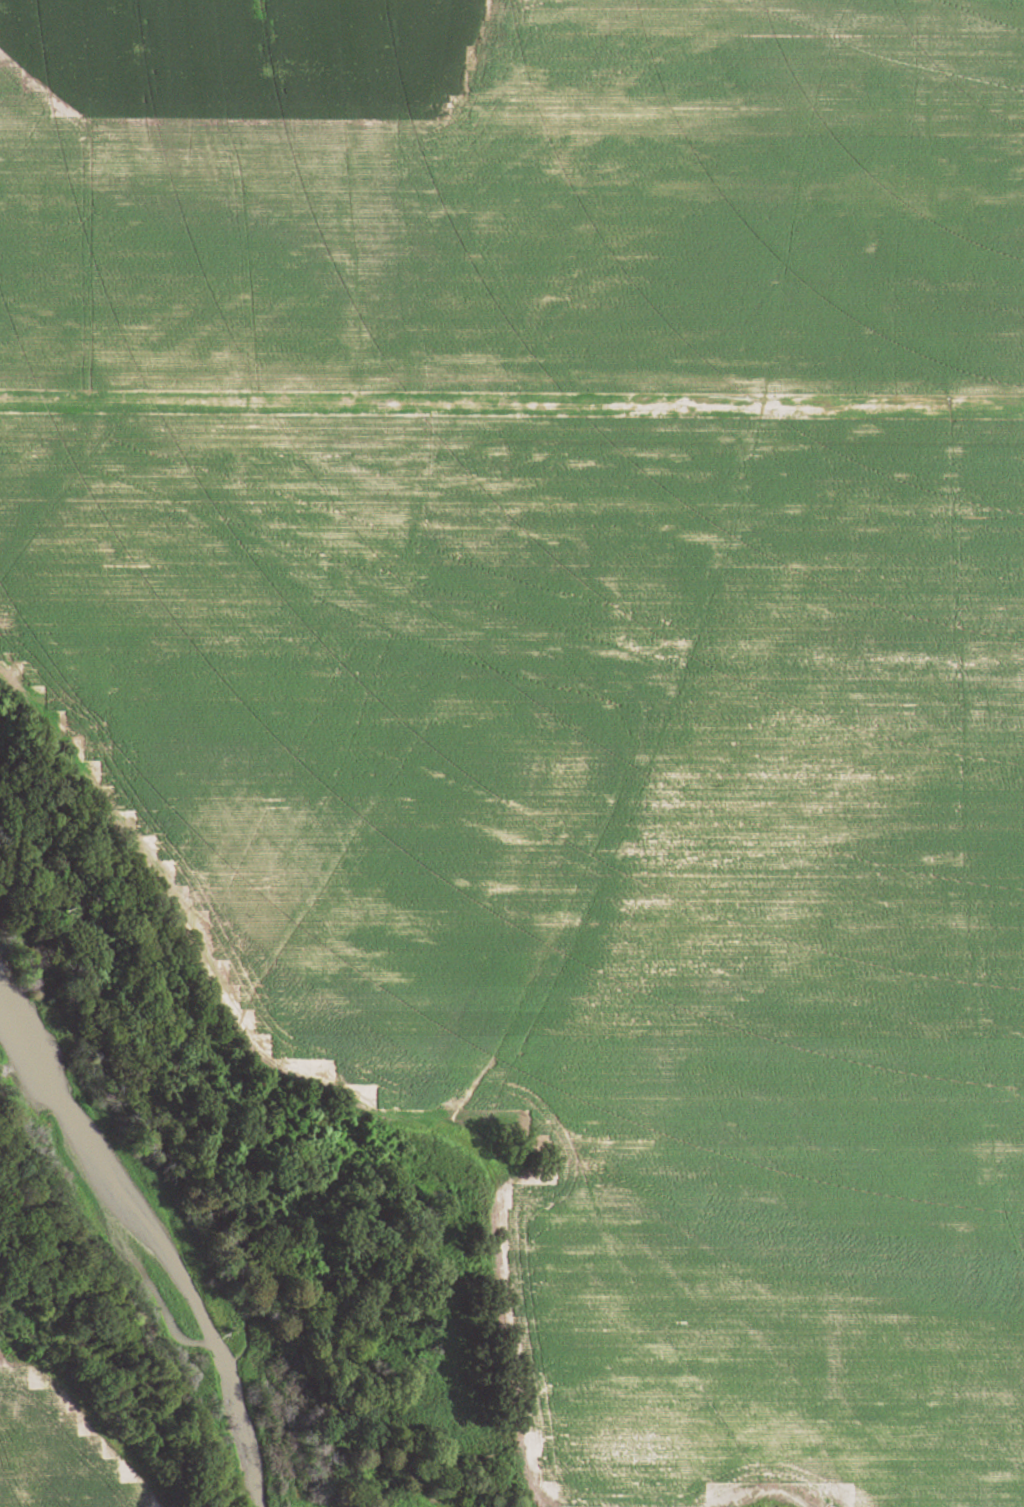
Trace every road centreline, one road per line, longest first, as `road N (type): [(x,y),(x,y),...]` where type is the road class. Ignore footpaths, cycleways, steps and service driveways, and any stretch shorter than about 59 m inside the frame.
road 1 (track): [(132,396),(1023,422)]
road 2 (track): [(387,0),(333,148),(299,159),(40,145),(0,87)]
road 3 (track): [(40,1506),(41,1400),(0,1346)]

